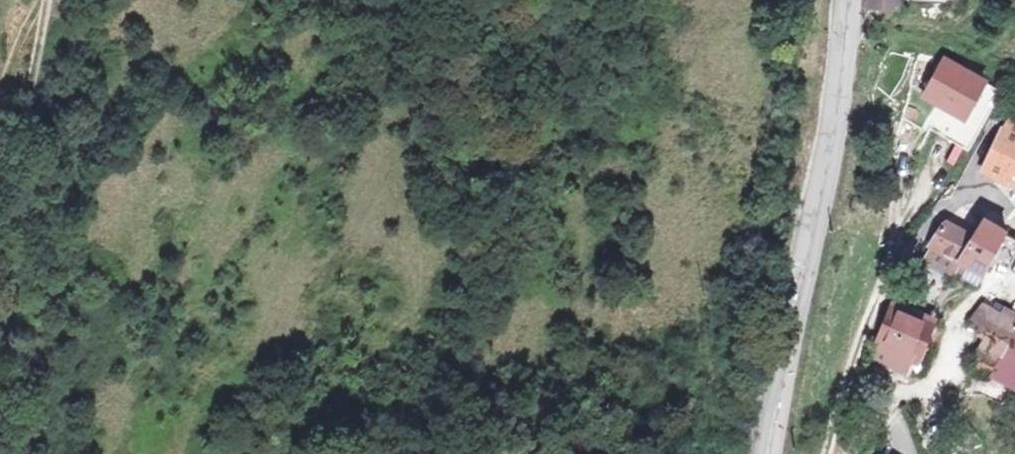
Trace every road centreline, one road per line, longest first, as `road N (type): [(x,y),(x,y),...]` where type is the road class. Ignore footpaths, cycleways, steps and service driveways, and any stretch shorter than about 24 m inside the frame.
road 1 (tertiary): [(771,453),(840,127),(851,0)]
road 2 (track): [(1012,202),(974,189),(932,224),(870,331),(830,453)]
road 3 (track): [(48,0),(0,285)]
road 4 (track): [(1014,420),(1000,407),(940,396),(888,417),(852,453)]

